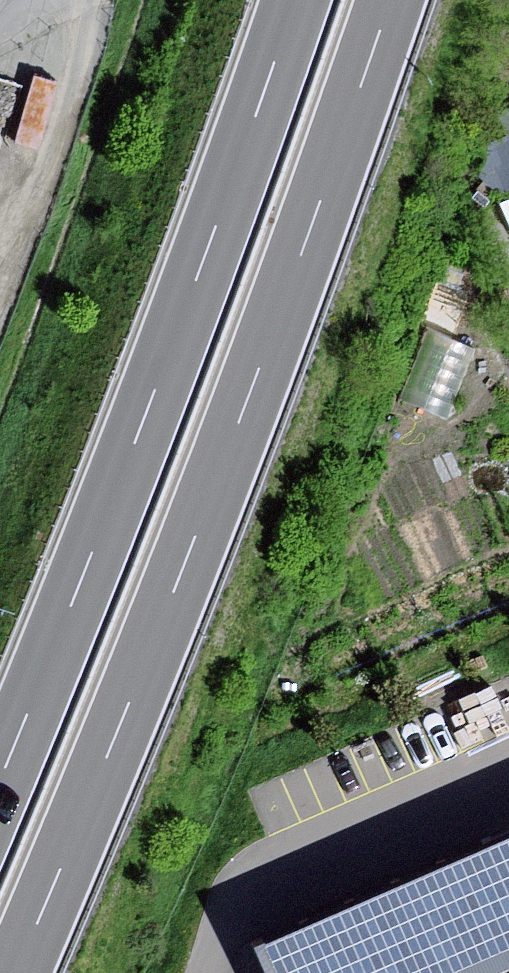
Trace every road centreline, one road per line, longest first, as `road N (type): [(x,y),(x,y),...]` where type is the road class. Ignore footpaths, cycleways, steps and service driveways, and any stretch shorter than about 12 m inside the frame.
road 1 (motorway): [(16,972),(185,564),(390,0)]
road 2 (motorway): [(296,0),(134,443),(0,780)]

